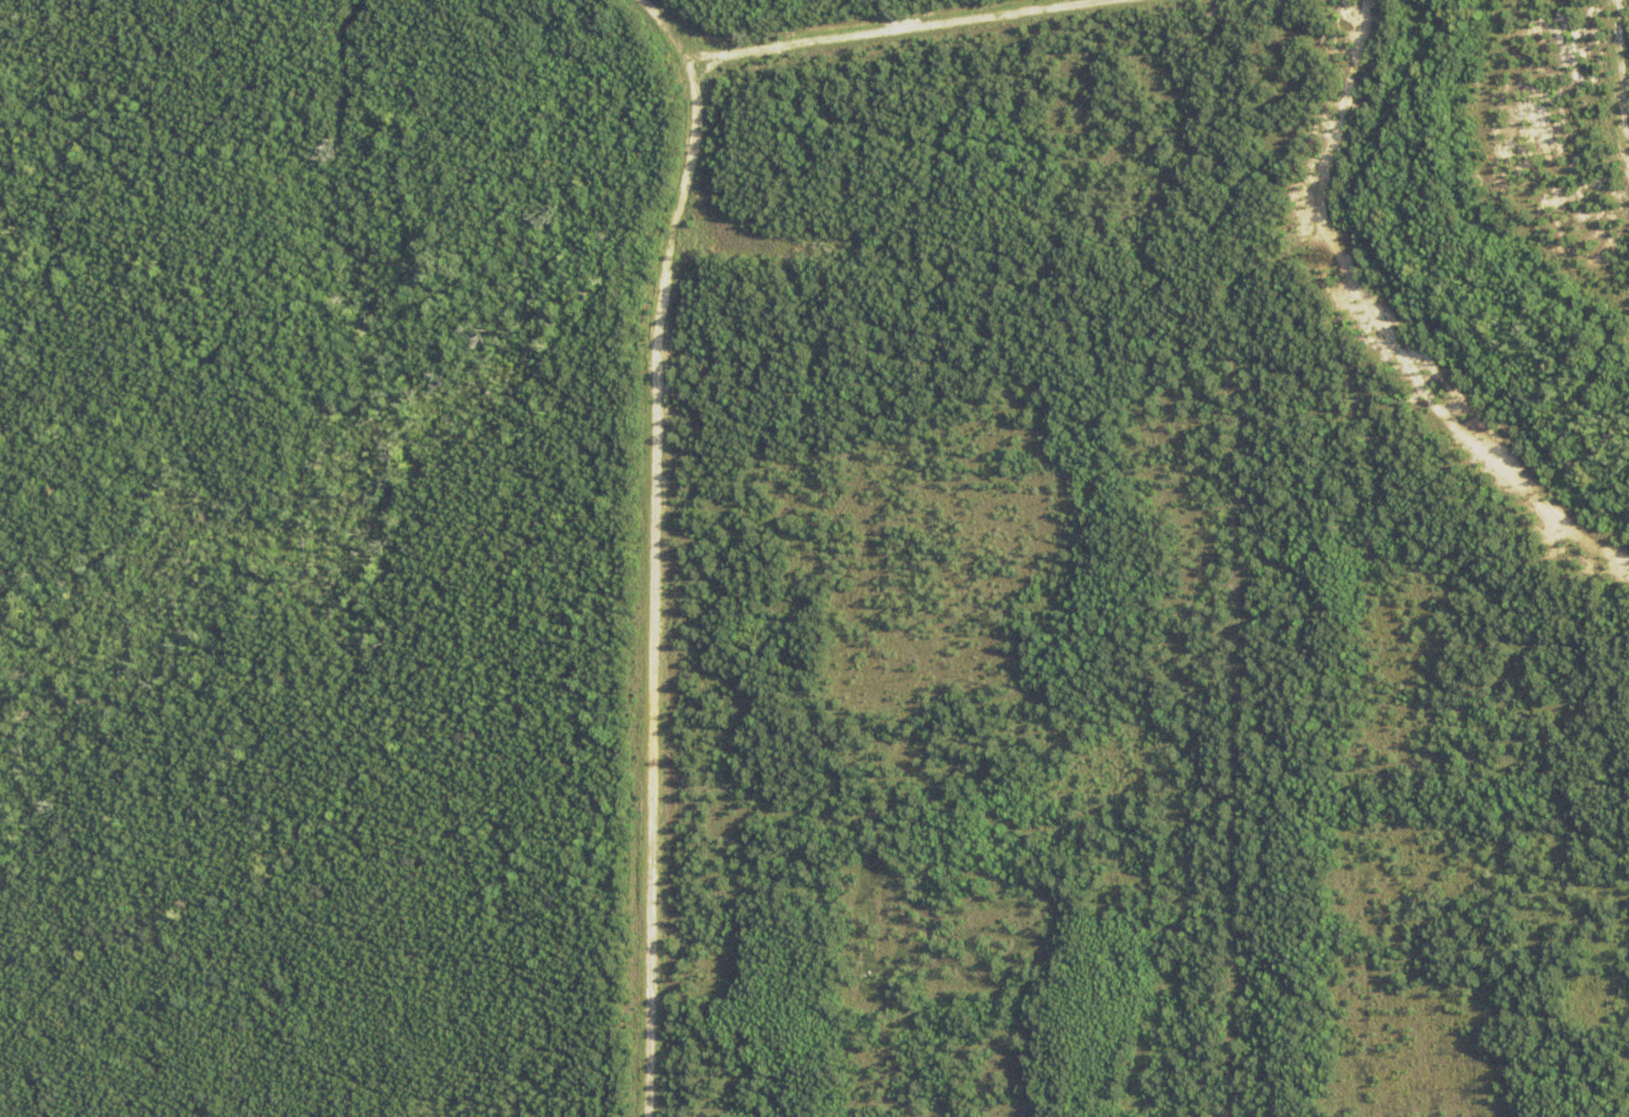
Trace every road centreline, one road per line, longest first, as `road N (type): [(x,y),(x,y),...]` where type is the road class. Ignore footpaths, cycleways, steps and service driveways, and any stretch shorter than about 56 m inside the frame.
road 1 (residential): [(619,1116),(632,360),(659,224),(708,88)]
road 2 (residential): [(632,0),(708,88),(1346,0)]

